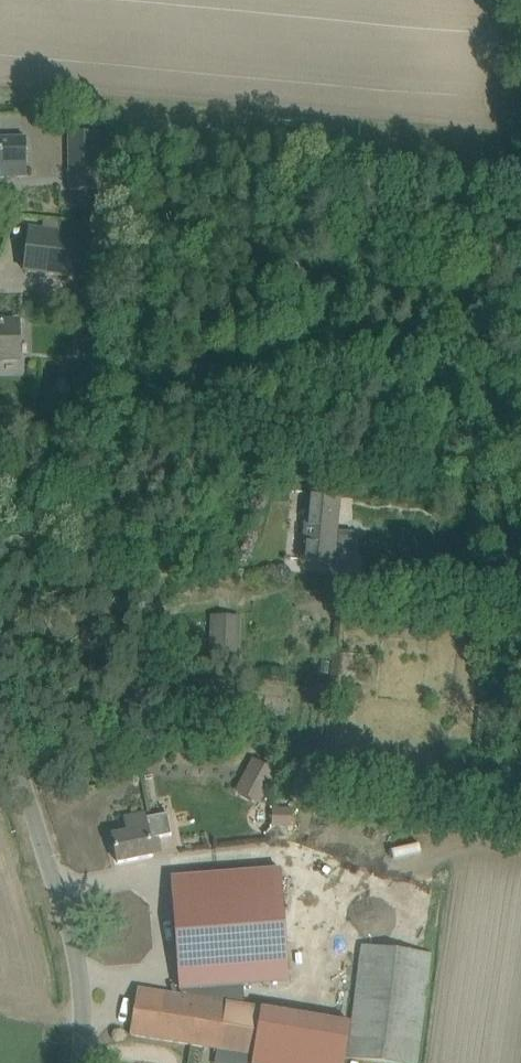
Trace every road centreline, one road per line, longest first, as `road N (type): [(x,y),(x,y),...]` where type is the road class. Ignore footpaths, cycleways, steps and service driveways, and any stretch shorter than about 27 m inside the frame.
road 1 (unclassified): [(77,1062),(77,985),(0,718)]

